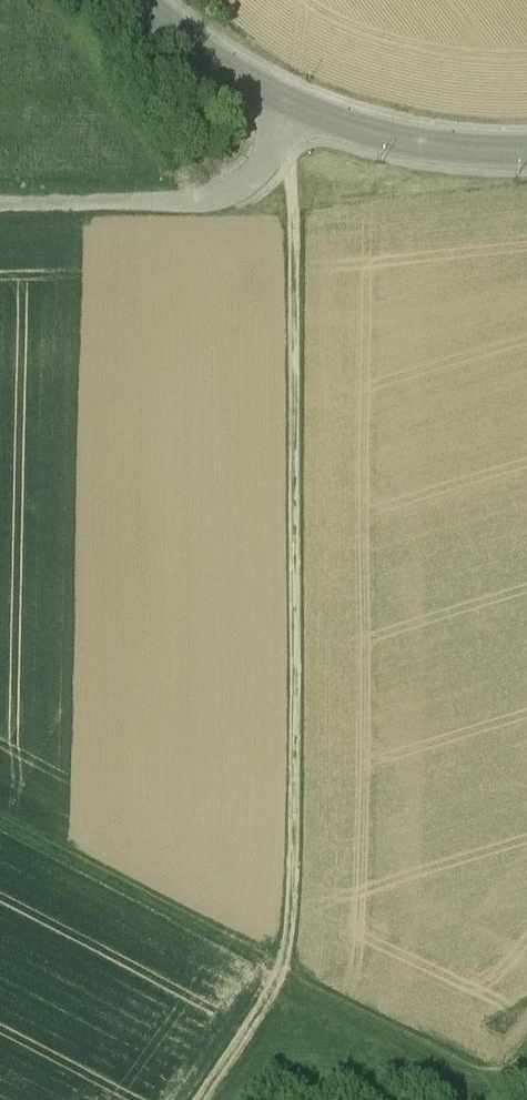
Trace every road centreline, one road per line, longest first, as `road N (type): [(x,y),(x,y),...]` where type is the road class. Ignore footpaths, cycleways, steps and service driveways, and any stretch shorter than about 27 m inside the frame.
road 1 (track): [(197,1099),(288,971),(294,928),(301,201),(297,166),(281,148)]
road 2 (track): [(0,819),(488,1069),(508,1072),(526,1064)]
road 3 (residential): [(168,0),(251,70),(302,96),(404,133),(526,150)]
road 4 (track): [(0,198),(196,194),(236,186),(281,148),(302,96)]

